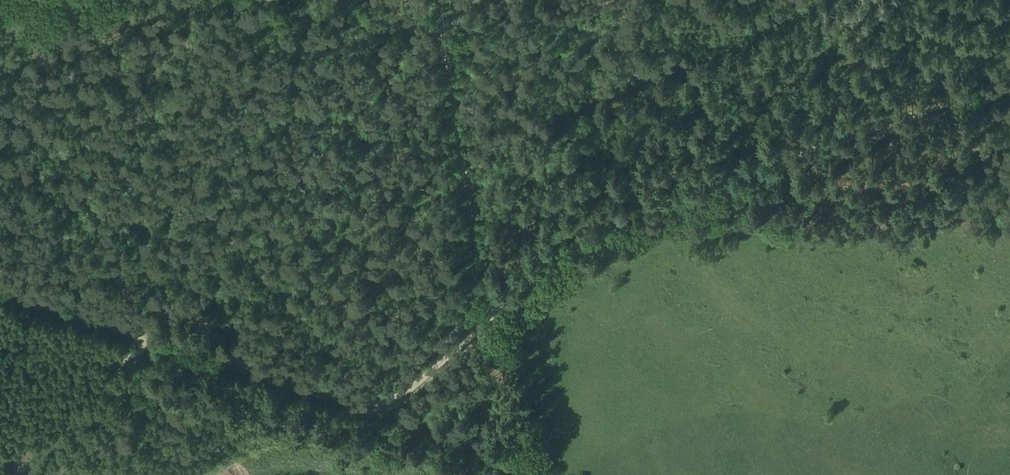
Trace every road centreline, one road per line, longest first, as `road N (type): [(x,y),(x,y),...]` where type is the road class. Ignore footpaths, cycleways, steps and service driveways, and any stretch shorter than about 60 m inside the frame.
road 1 (track): [(0,286),(375,405),(413,387),(571,248),(611,224),(1009,80)]
road 2 (track): [(187,0),(187,20),(200,26),(304,12),(385,29),(442,30),(492,29),(616,0)]
road 3 (track): [(478,339),(439,0)]
road 4 (track): [(50,474),(147,334)]
road 5 (track): [(541,474),(398,414)]

